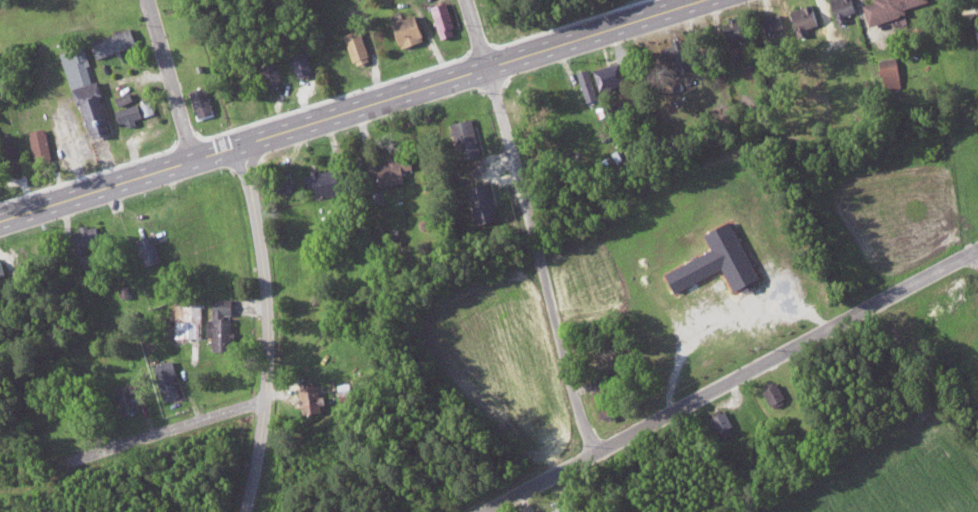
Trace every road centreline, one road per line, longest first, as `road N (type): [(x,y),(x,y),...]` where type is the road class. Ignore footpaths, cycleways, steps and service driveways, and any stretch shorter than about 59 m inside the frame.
road 1 (secondary): [(0,221),(701,0)]
road 2 (residential): [(485,511),(977,251)]
road 3 (residential): [(597,453),(570,383),(487,69)]
road 4 (residential): [(246,511),(269,331),(244,145)]
road 5 (residential): [(266,399),(71,463)]
road 6 (residential): [(194,160),(147,0)]

